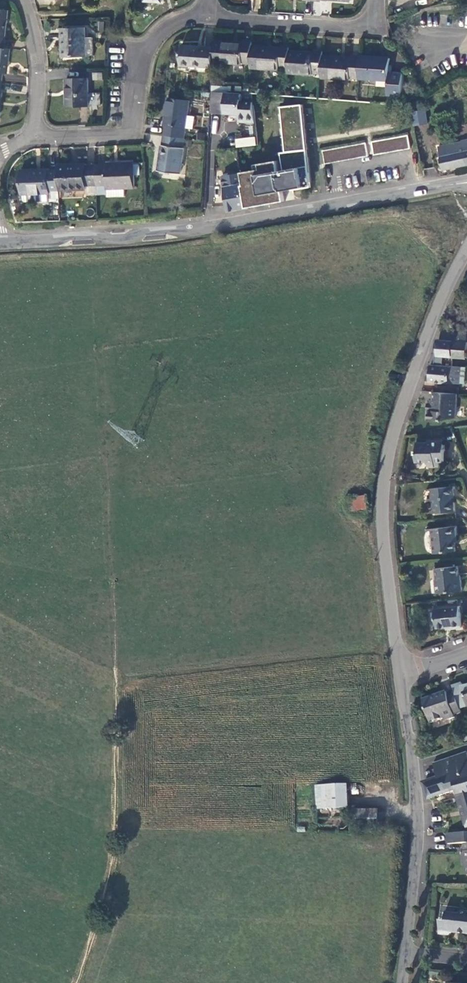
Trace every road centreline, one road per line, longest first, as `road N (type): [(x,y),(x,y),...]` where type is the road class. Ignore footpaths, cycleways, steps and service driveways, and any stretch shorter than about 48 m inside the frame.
road 1 (tertiary): [(1,242),(221,227),(466,184)]
road 2 (residential): [(398,676),(382,535),(388,453),(434,314),(466,247)]
road 3 (residential): [(407,952),(417,828),(398,676)]
road 4 (residential): [(203,17),(163,31),(150,45),(137,131),(29,137)]
road 5 (residential): [(203,17),(364,26),(374,19),(377,0)]
road 6 (residential): [(29,137),(37,99),(24,0)]

